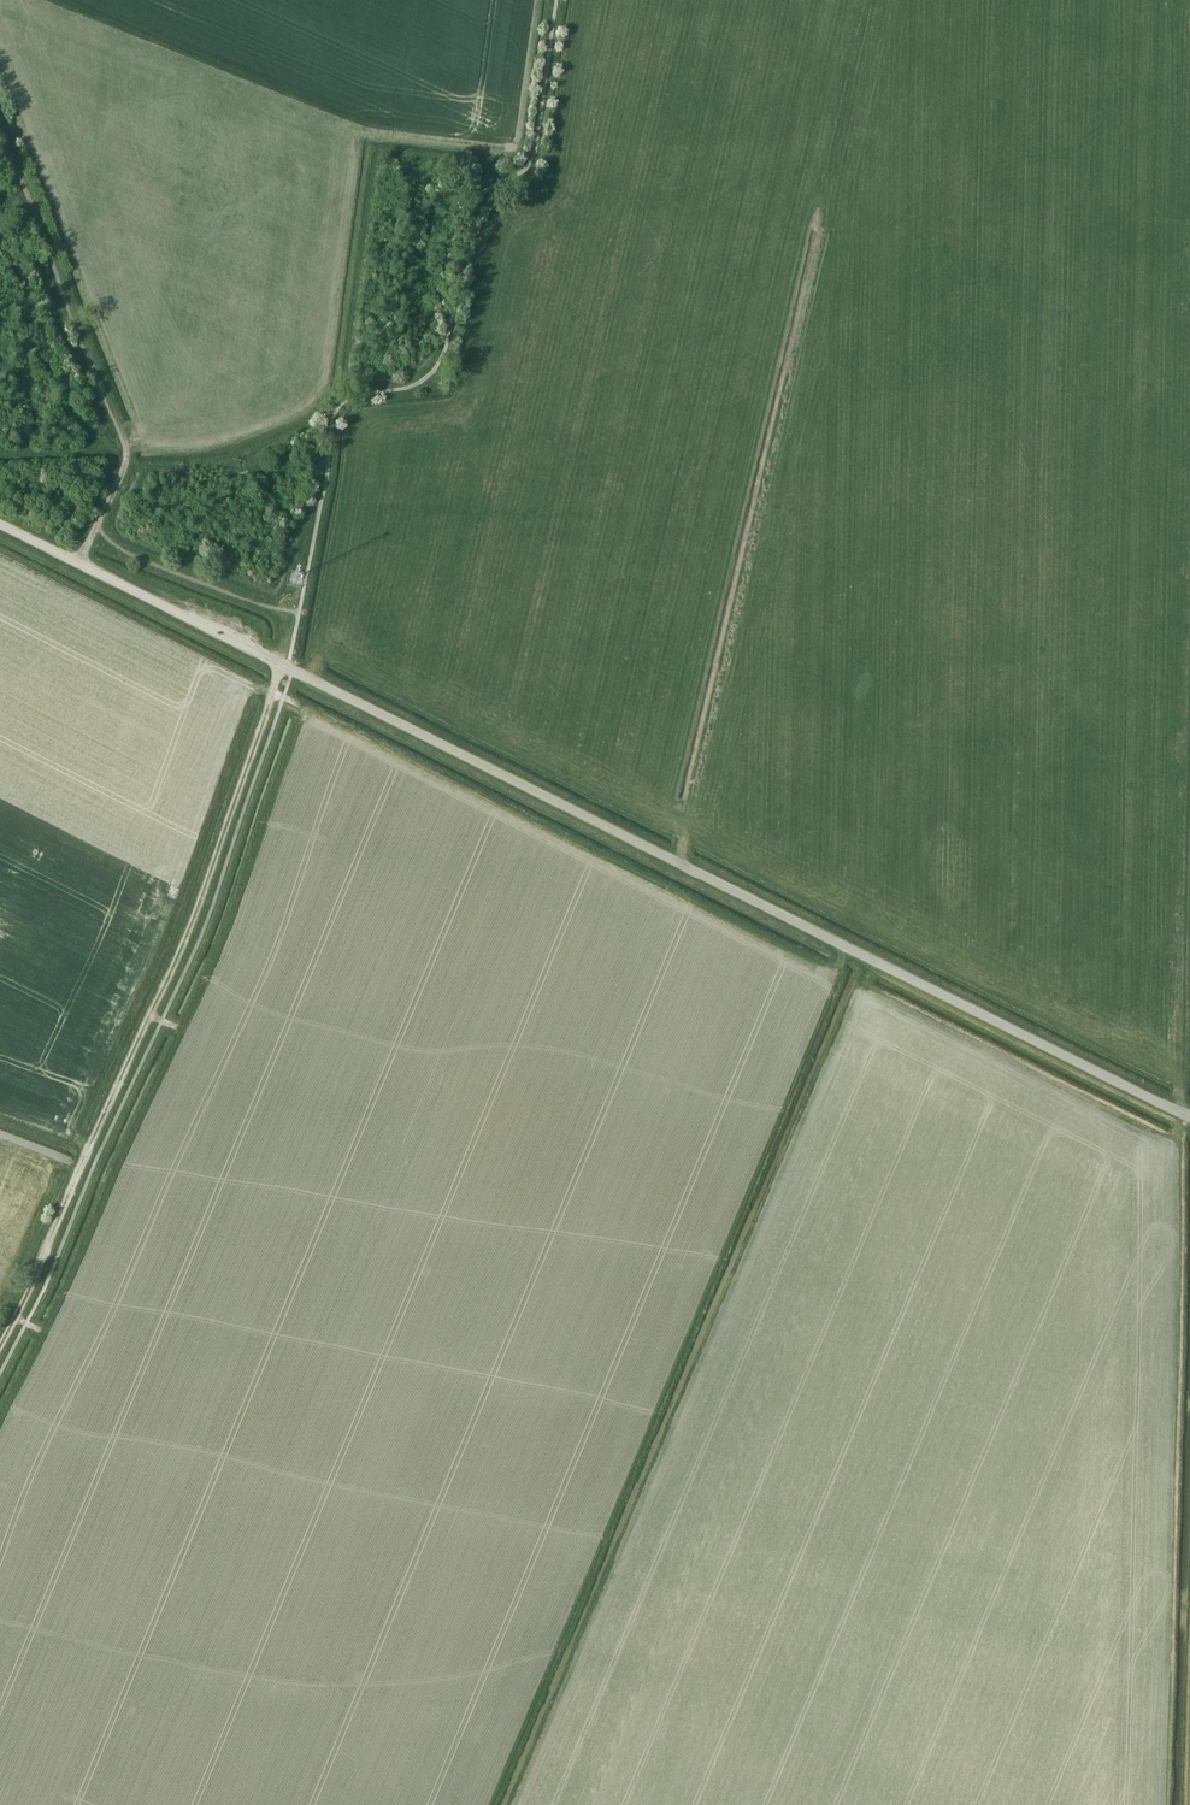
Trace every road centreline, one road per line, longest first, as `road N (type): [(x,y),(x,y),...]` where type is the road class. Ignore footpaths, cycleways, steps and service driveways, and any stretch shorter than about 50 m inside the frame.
road 1 (unclassified): [(1189,1115),(0,524)]
road 2 (track): [(0,1337),(189,928),(279,663)]

